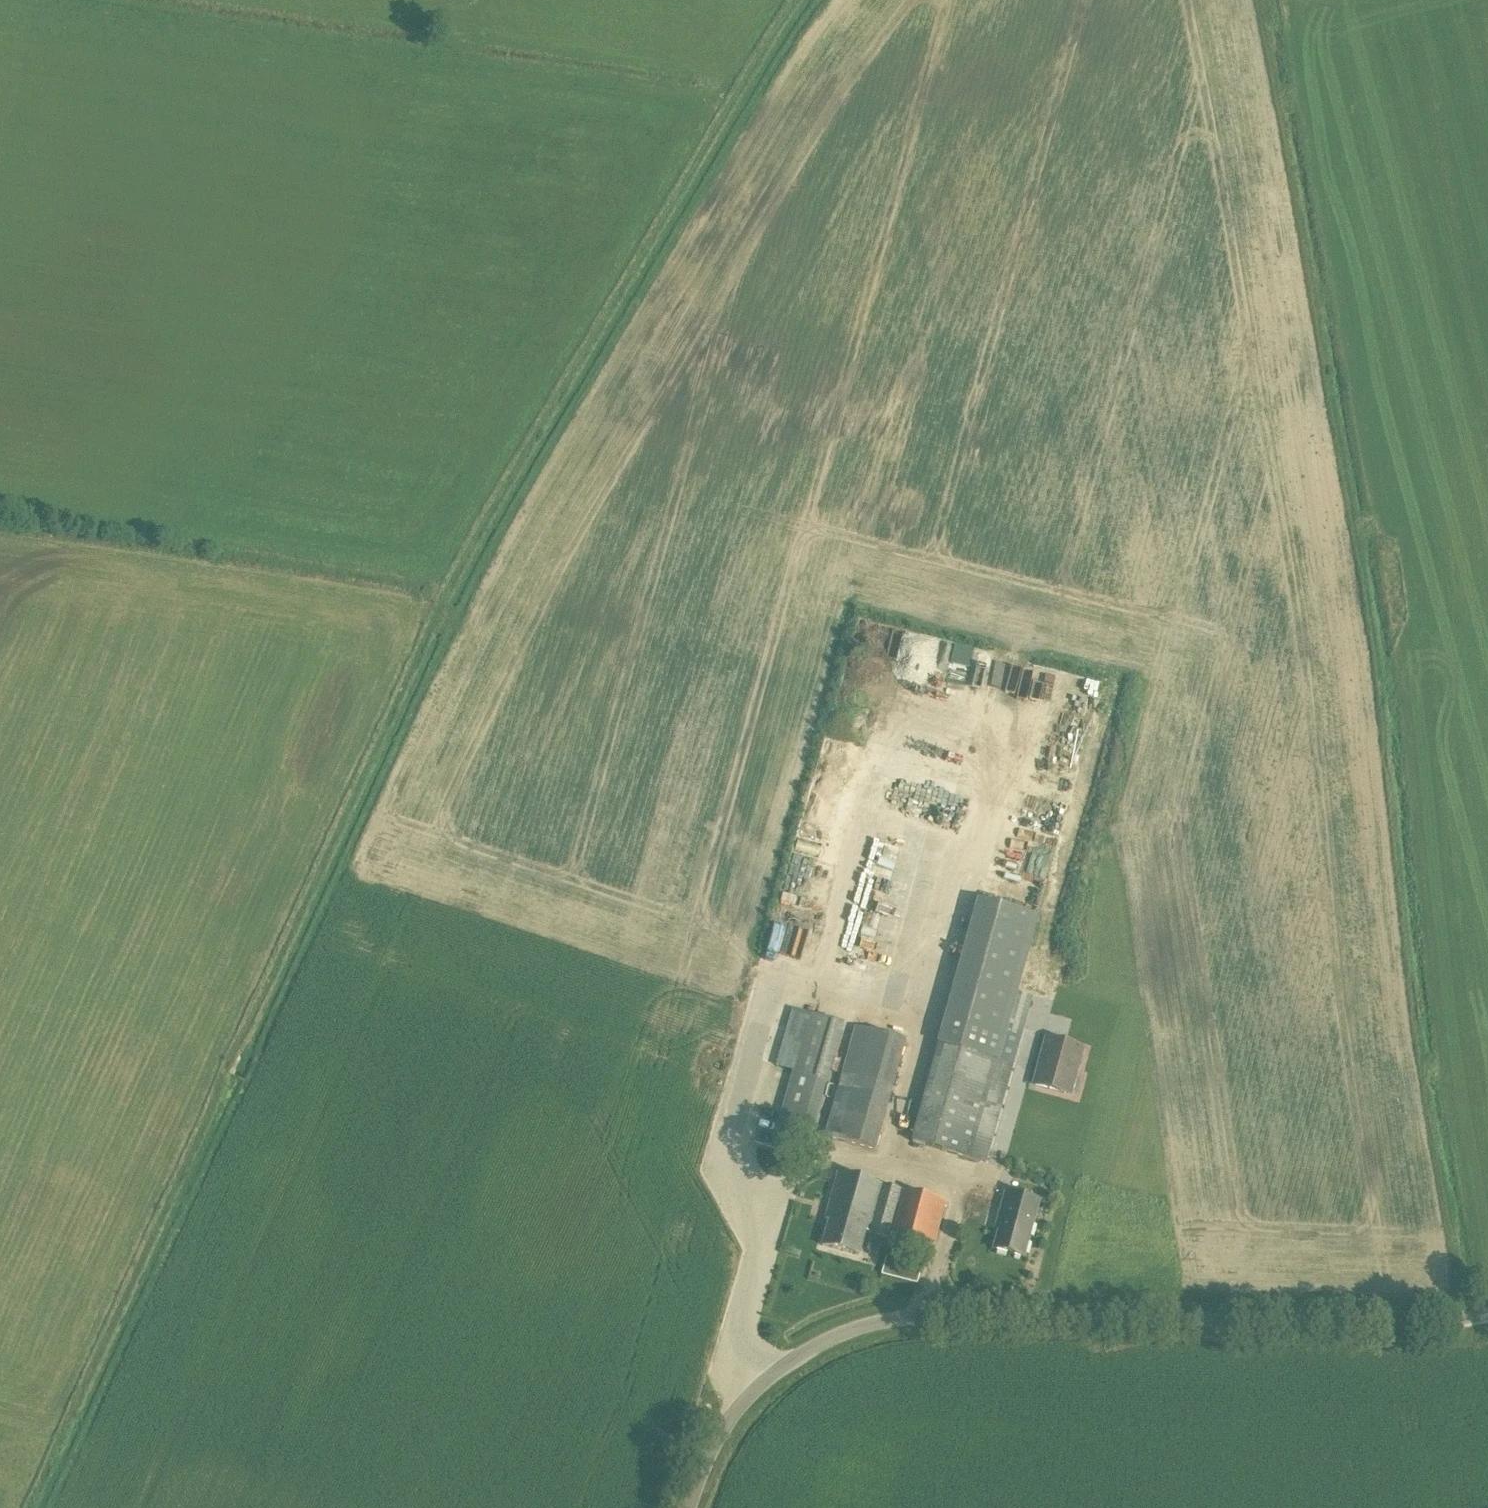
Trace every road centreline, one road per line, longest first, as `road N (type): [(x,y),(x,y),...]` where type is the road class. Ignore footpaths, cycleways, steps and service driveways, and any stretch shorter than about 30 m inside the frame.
road 1 (unclassified): [(1487,1316),(892,1321),(841,1334),(767,1376),(716,1439),(690,1507)]

